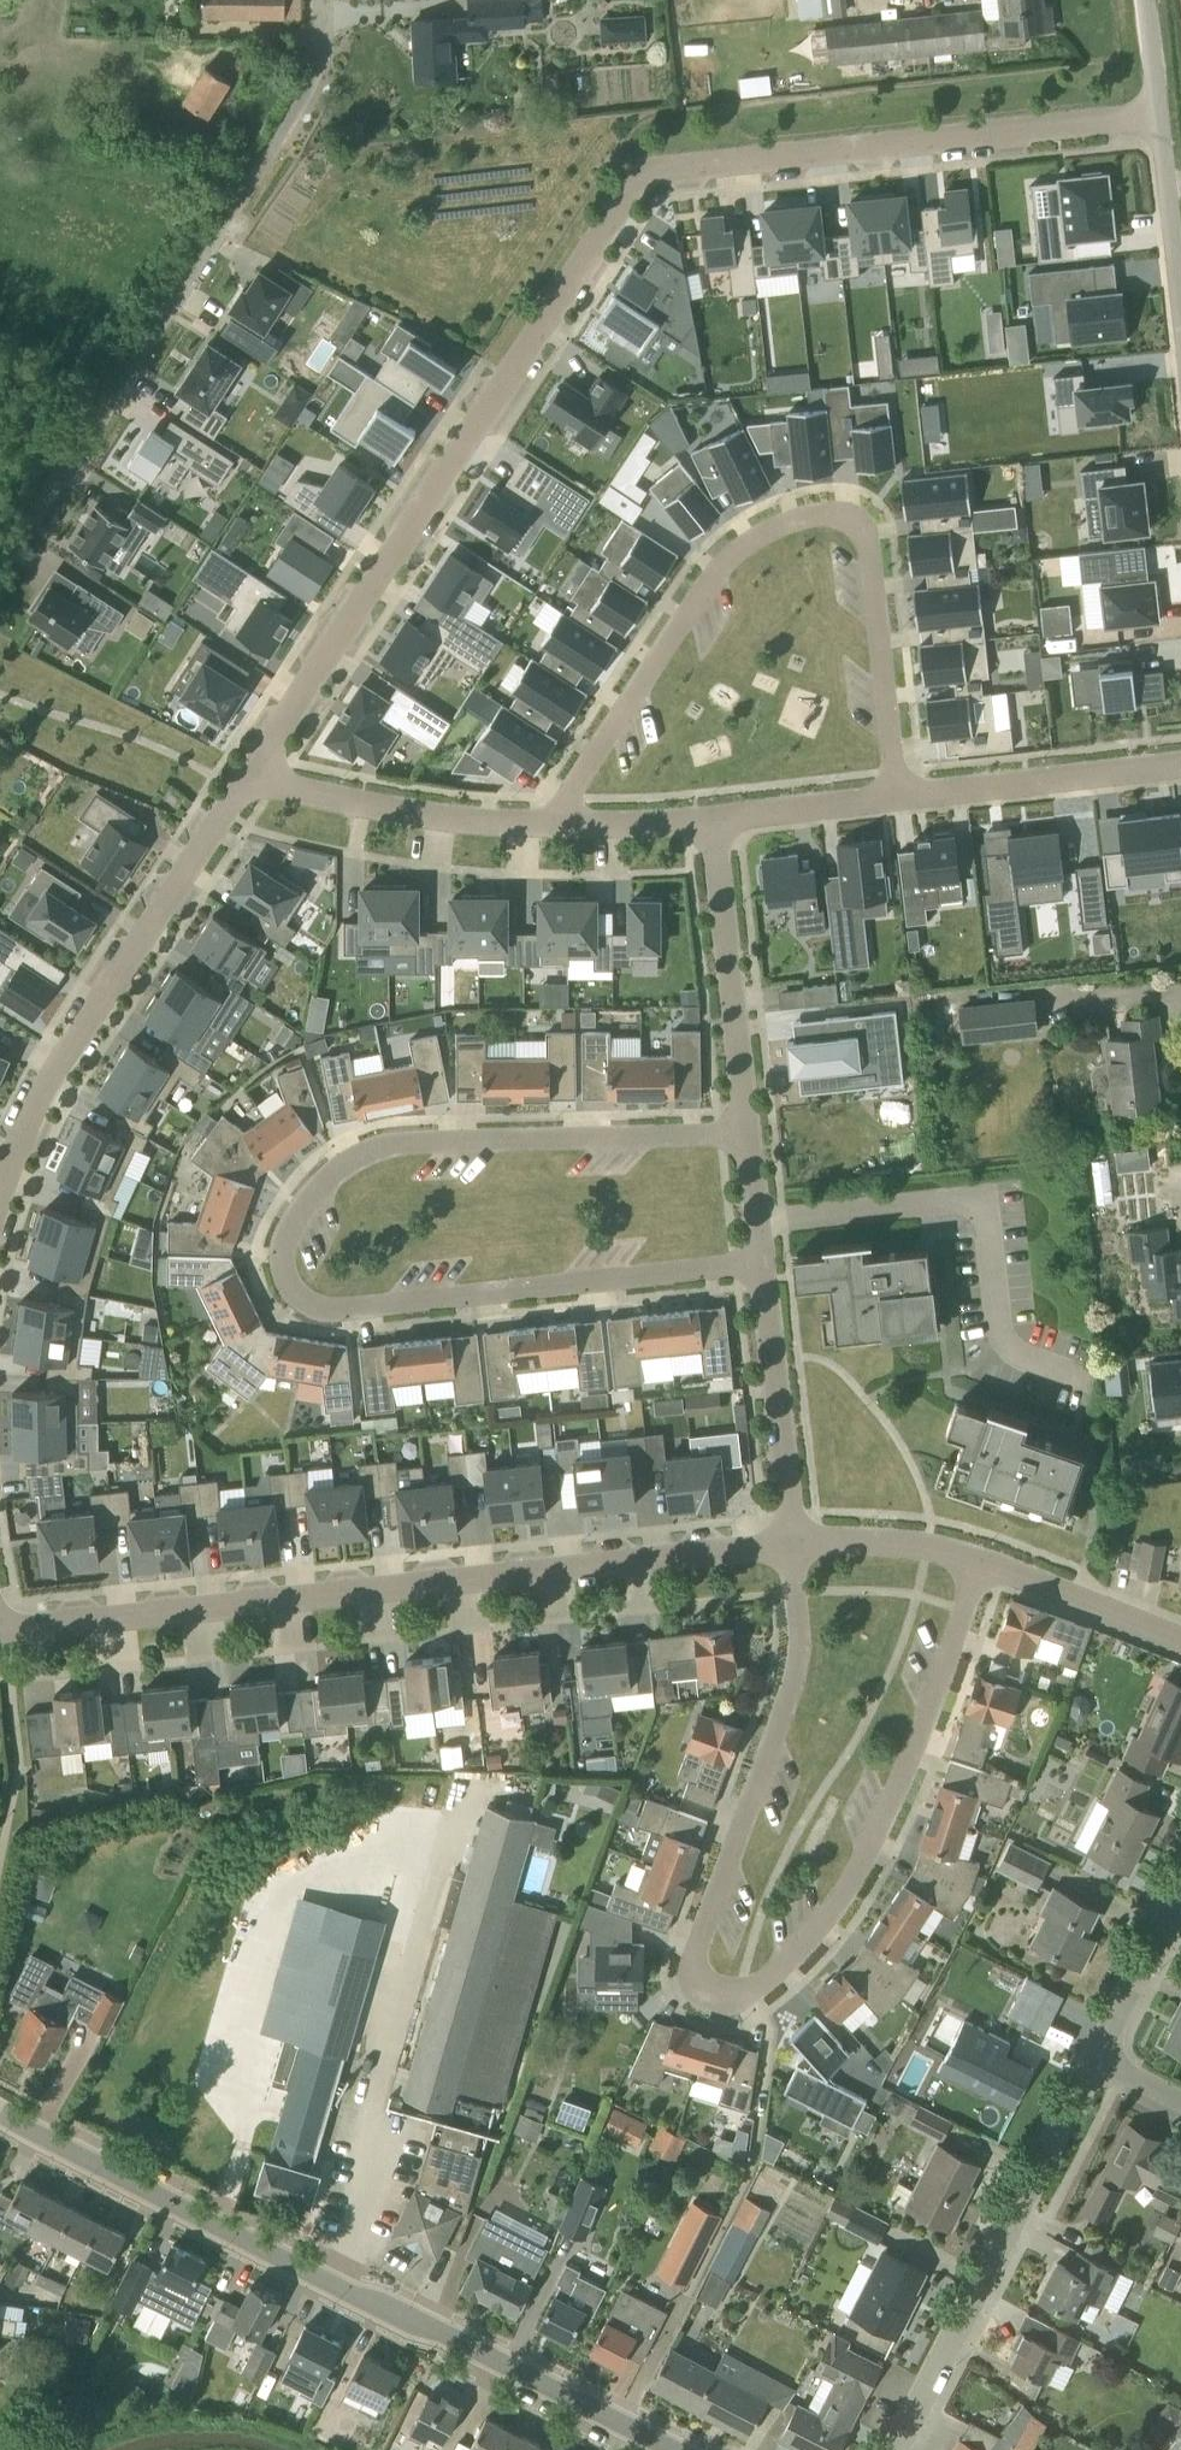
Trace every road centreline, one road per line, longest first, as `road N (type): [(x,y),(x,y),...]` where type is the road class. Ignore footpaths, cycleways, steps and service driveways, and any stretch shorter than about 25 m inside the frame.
road 1 (residential): [(1159,115),(766,156),(646,176),(624,198),(250,773)]
road 2 (residential): [(747,1134),(383,1146),(346,1163),(313,1194),(287,1234),(281,1267),(298,1296),(323,1309),(762,1262)]
road 3 (residential): [(792,1543),(796,1668),(698,1944),(704,1991),(728,2000),(751,1993),(810,1938),(862,1862),(929,1709),(976,1562)]
road 4 (residential): [(792,1543),(0,1625)]
road 5 (tertiary): [(671,2449),(0,2112)]
road 6 (residential): [(897,794),(869,549),(853,520),(820,514),(755,538),(711,578),(556,824)]
road 7 (residential): [(0,569),(300,108),(320,45)]
road 8 (residential): [(250,773),(44,1094),(0,1194)]
road 9 (residential): [(895,2449),(1097,2057)]
road 10 (residential): [(709,816),(747,1134)]
road 11 (residential): [(250,773),(419,814),(556,824)]
road 12 (residential): [(897,794),(1180,763)]
road 13 (residential): [(762,1262),(792,1543)]
road 14 (residential): [(1180,1637),(976,1562)]
road 15 (residential): [(1180,311),(1159,115)]
road 16 (residential): [(709,816),(897,794)]
road 17 (residential): [(1097,2057),(1180,1890)]
road 18 (residential): [(976,1562),(890,1542),(792,1543)]
road 19 (residential): [(556,824),(709,816)]
road 20 (residential): [(747,1134),(762,1262)]

